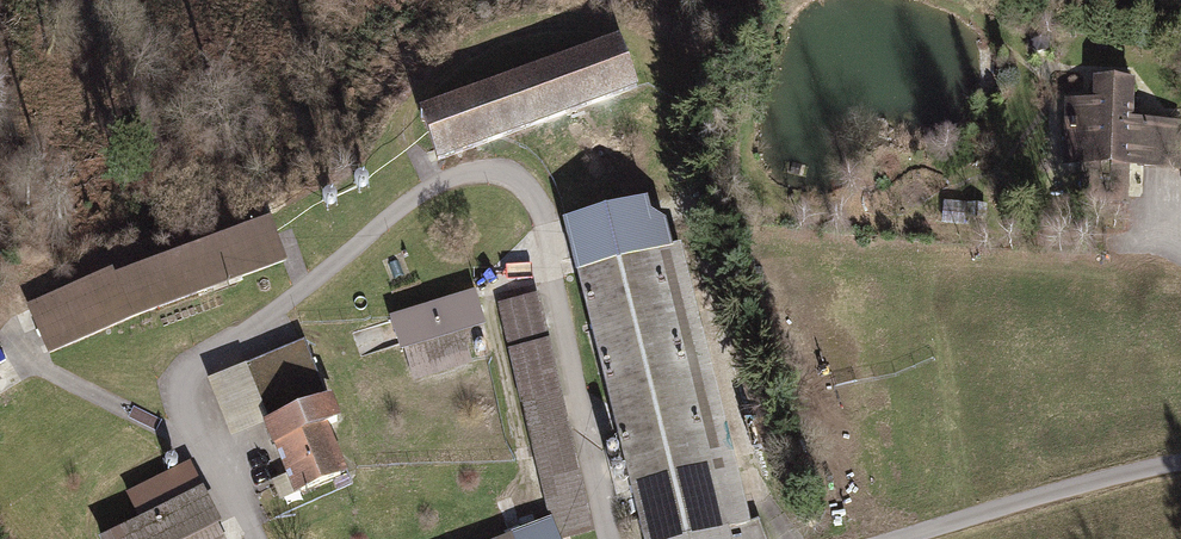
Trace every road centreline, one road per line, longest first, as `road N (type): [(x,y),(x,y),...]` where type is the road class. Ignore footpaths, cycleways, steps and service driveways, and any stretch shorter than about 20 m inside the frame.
road 1 (track): [(1180,244),(788,215),(761,196),(744,158),(744,126),(782,0)]
road 2 (track): [(258,538),(186,397),(195,363),(282,307),(406,203),(450,178),(506,175),(534,197),(547,223)]
road 3 (track): [(547,223),(616,538)]

